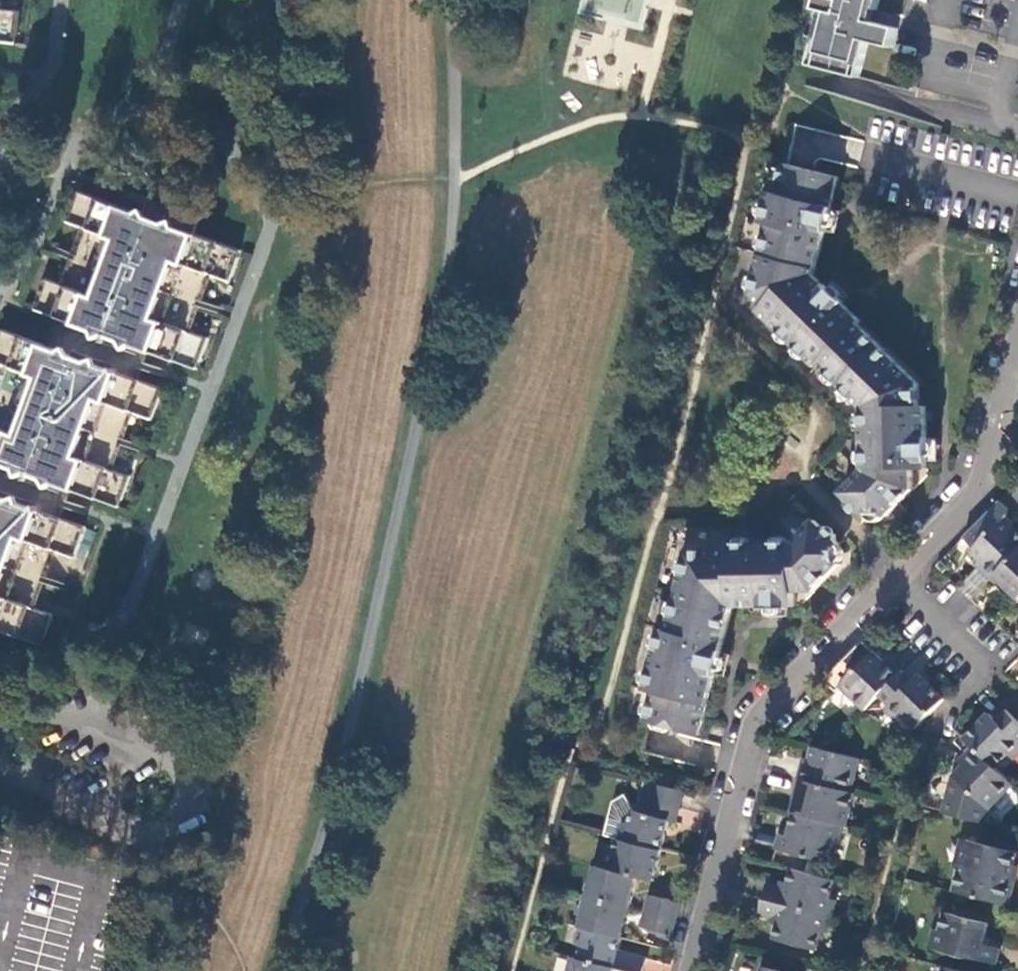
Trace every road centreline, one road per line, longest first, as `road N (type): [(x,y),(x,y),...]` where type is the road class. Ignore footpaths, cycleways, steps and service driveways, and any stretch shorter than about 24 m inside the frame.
road 1 (residential): [(898,578),(755,736),(695,970)]
road 2 (residential): [(1017,355),(983,488),(898,578)]
road 3 (residential): [(898,578),(989,670),(932,732)]

